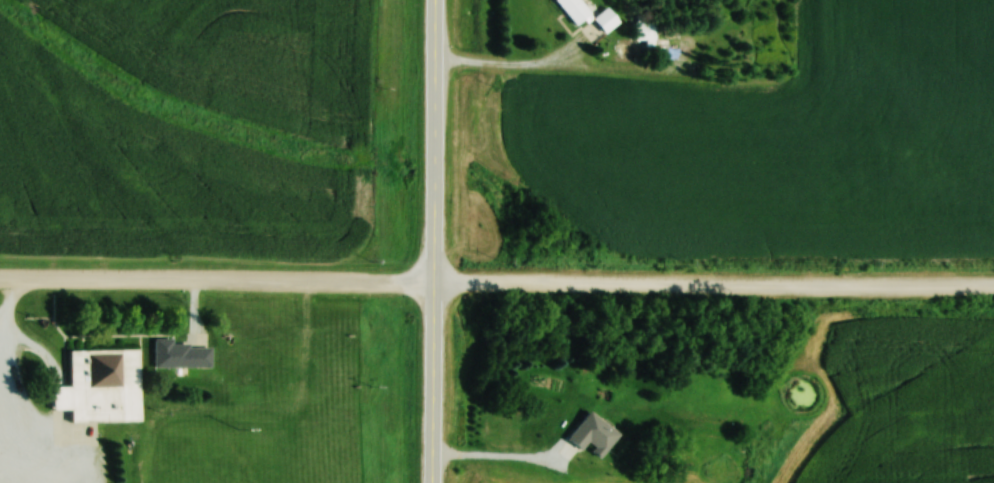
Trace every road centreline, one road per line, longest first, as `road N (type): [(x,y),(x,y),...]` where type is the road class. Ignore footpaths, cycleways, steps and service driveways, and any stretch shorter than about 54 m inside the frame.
road 1 (residential): [(0,277),(993,284)]
road 2 (secondary): [(434,0),(433,482)]

